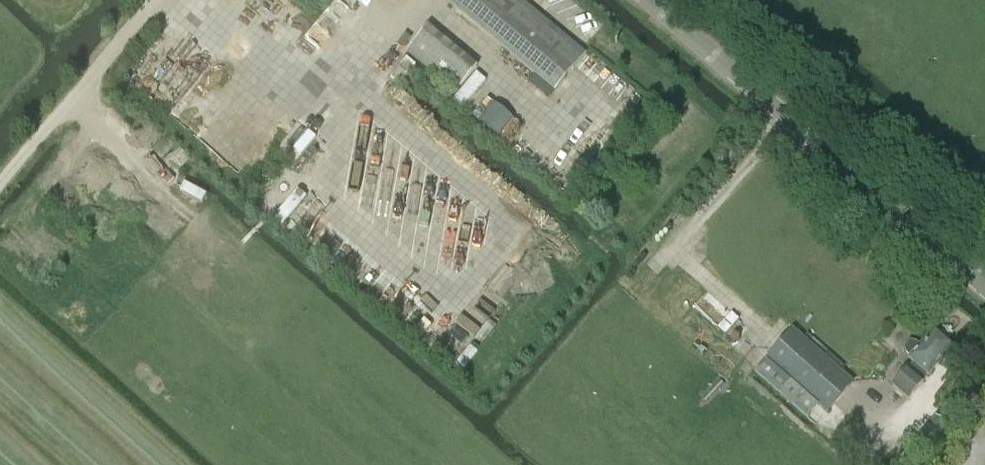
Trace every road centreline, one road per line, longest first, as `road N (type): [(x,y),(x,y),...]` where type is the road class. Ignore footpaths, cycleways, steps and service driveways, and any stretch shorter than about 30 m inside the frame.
road 1 (tertiary): [(984,286),(647,0)]
road 2 (track): [(0,183),(156,0)]

